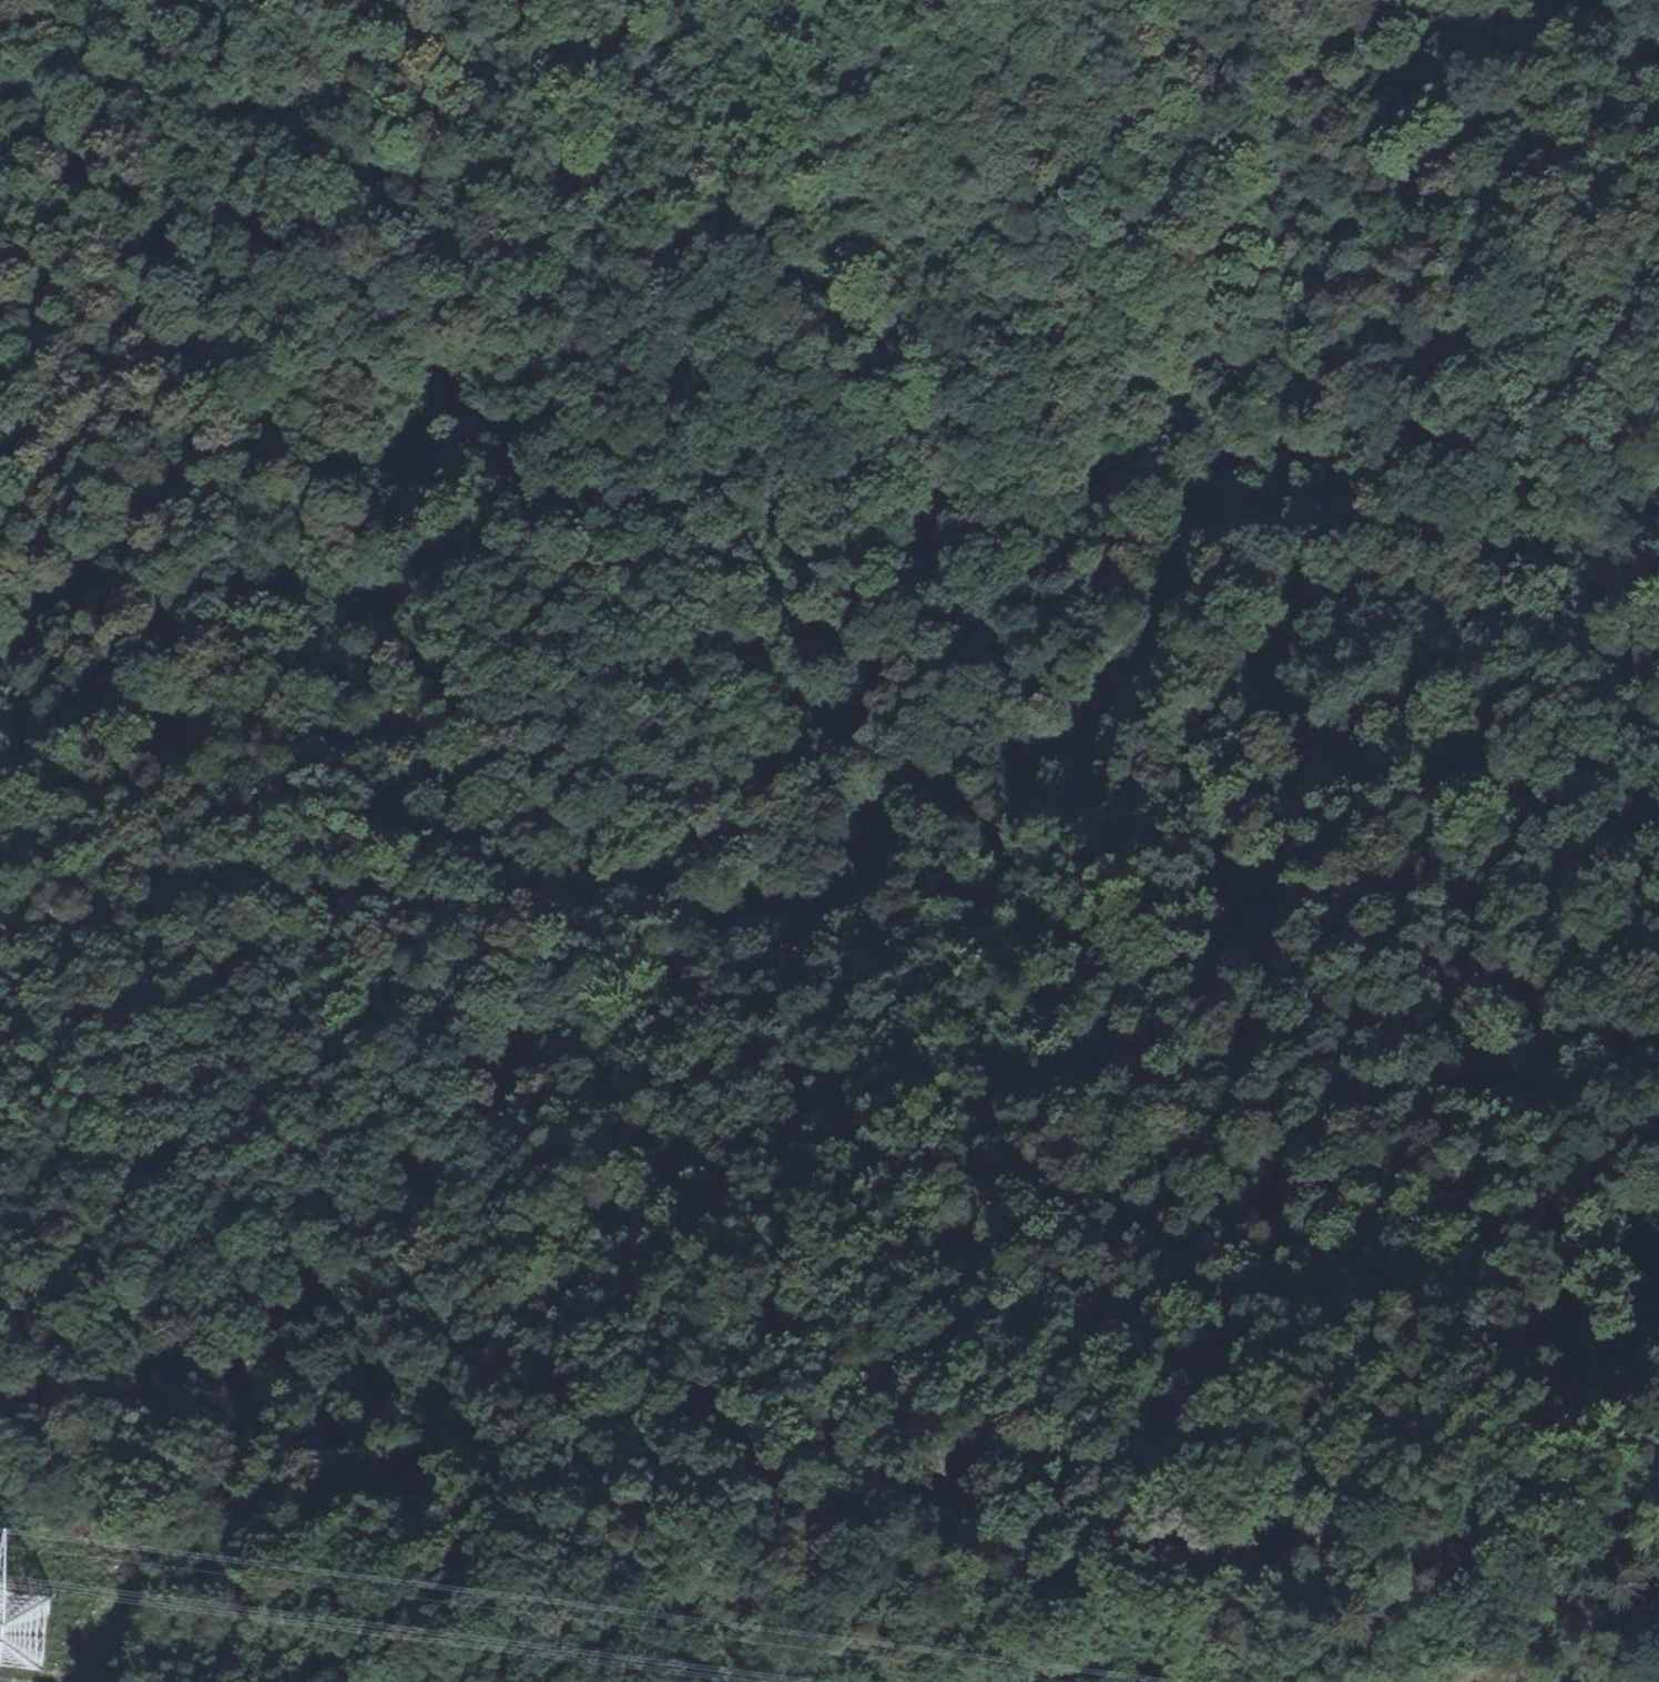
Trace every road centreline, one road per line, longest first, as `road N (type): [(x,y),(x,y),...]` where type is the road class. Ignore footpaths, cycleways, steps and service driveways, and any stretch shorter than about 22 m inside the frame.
road 1 (track): [(659,0),(576,242),(540,439),(496,535),(354,685),(0,885)]
road 2 (track): [(1658,1663),(1627,1660),(1574,1620),(1474,1577),(1429,1574),(1370,1592),(1293,1637),(1241,1681)]

